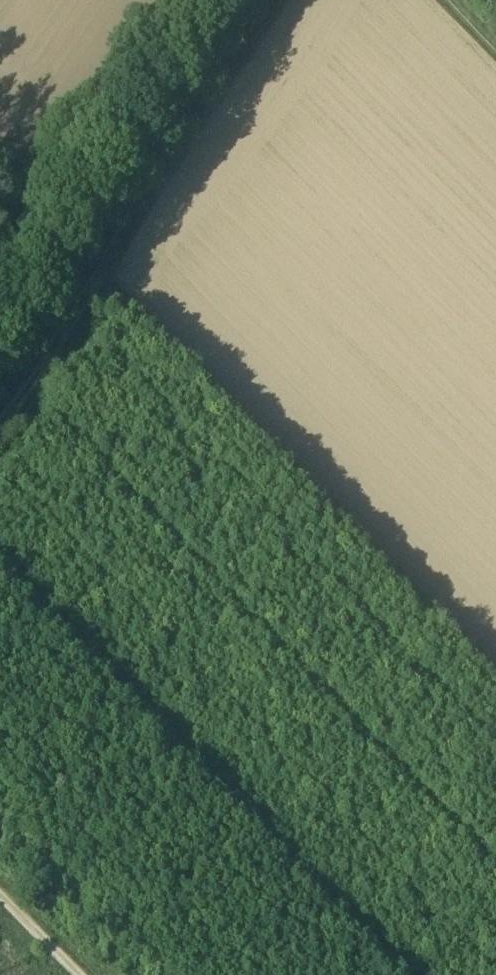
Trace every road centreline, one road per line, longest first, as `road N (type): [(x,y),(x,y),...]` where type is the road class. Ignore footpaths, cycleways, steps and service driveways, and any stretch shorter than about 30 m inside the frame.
road 1 (track): [(263,0),(0,399)]

